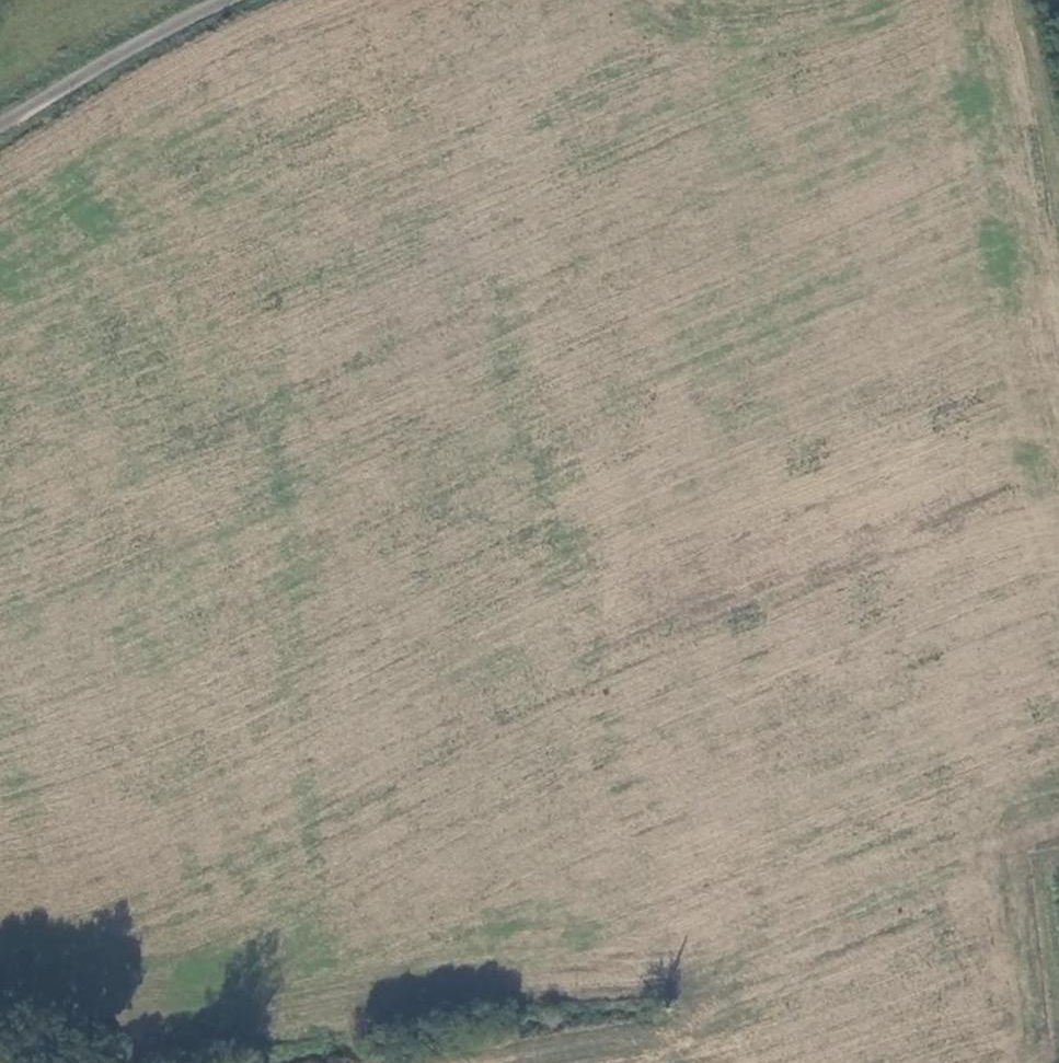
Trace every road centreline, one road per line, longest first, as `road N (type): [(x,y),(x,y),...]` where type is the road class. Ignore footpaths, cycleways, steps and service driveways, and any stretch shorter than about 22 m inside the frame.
road 1 (unclassified): [(0,124),(228,0)]

